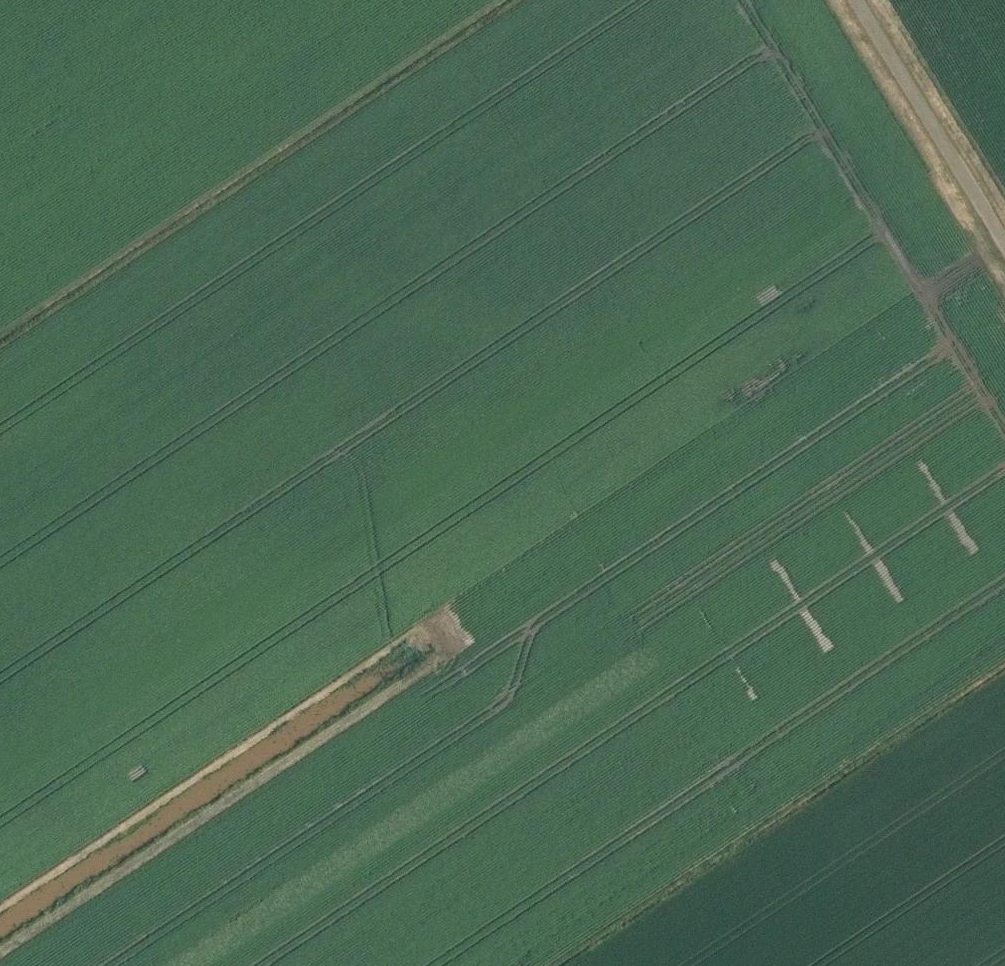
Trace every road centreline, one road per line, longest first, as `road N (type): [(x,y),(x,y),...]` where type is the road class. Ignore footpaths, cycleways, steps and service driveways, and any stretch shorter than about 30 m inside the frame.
road 1 (unclassified): [(1004,245),(855,0)]

